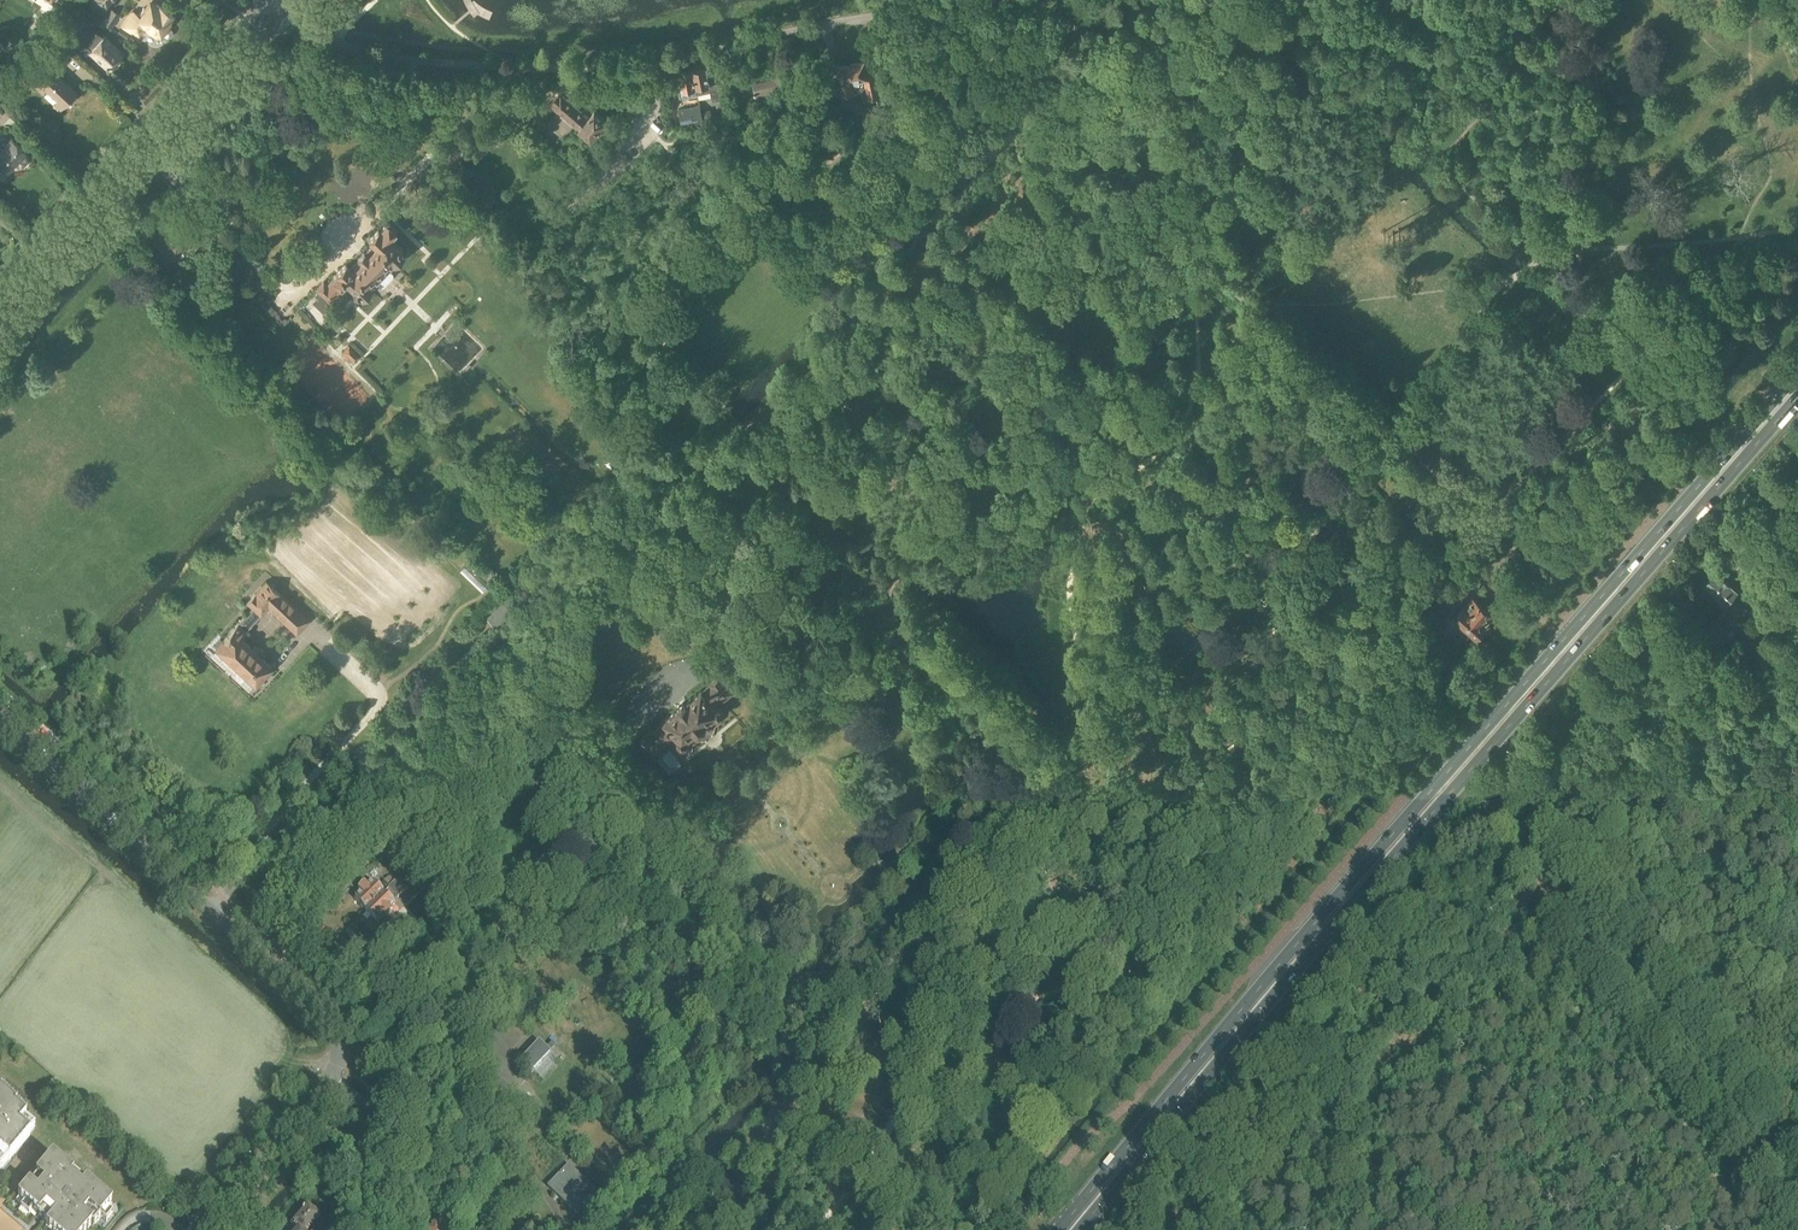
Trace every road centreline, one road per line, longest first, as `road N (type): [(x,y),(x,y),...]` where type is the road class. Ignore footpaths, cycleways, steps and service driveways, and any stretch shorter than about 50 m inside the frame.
road 1 (primary): [(1797,373),(1362,867),(1059,1229)]
road 2 (primary): [(1080,1229),(1375,878),(1797,396)]
road 3 (track): [(1177,1229),(1193,1200),(1234,1160),(1280,1141),(1355,1073),(1394,1021),(1500,939),(1561,846),(1715,766),(1728,747),(1737,656),(1767,617),(1797,600)]
road 4 (unclassified): [(281,0),(334,42),(375,54),(543,69),(659,63),(827,25)]
road 5 (residential): [(0,729),(332,1027),(345,1050),(329,1075)]
road 6 (track): [(1542,881),(1797,1203)]
road 7 (residential): [(0,298),(258,25),(270,0)]
road 8 (unclassified): [(863,18),(964,0),(1014,0),(1040,6),(1076,33)]
road 9 (residential): [(329,1075),(203,1229)]
road 10 (residential): [(366,1229),(359,1212),(366,1109),(329,1075)]

